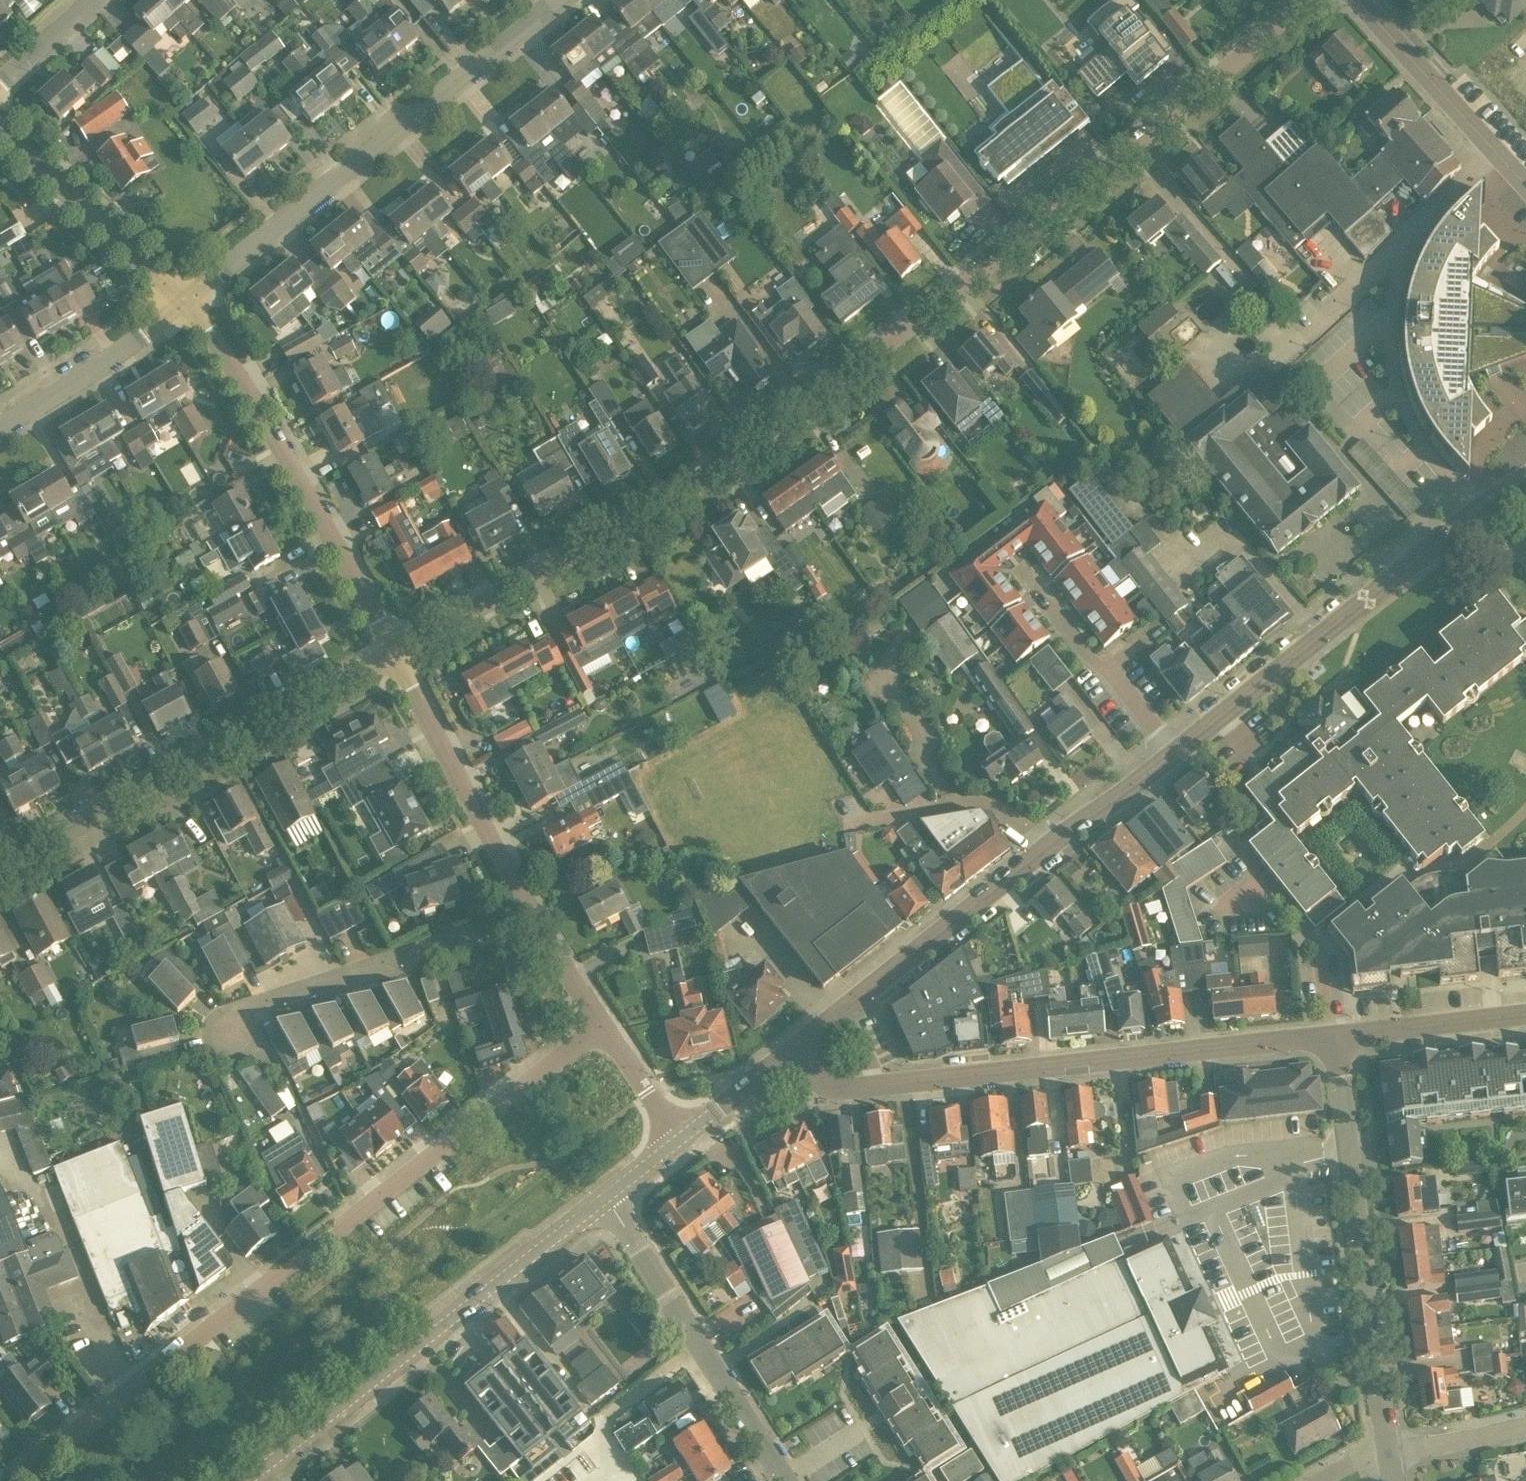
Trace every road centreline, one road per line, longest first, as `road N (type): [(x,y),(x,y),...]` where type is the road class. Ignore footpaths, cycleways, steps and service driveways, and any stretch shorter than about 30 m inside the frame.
road 1 (residential): [(395,653),(638,517),(764,433),(1134,145),(1302,0)]
road 2 (residential): [(11,1480),(604,1029)]
road 3 (tertiary): [(794,1050),(820,1082),(840,1089),(1336,1037)]
road 4 (tertiary): [(794,1050),(1173,753)]
road 5 (unclassified): [(183,300),(554,0)]
road 6 (tertiary): [(604,1198),(246,1480)]
road 7 (residential): [(0,865),(395,653)]
road 8 (residential): [(1388,1454),(1336,1037)]
road 9 (unclassified): [(395,653),(224,354),(183,300)]
road 10 (tertiary): [(1173,753),(1489,503)]
road 11 (unclassified): [(790,1480),(604,1198)]
road 12 (residential): [(233,1012),(531,911)]
road 13 (unclassified): [(531,911),(395,653)]
road 14 (unclassified): [(183,300),(0,133)]
road 15 (unclassified): [(1525,185),(1363,0)]
road 16 (residential): [(1023,571),(1173,753)]
road 17 (unclassified): [(0,426),(107,362),(183,300)]
road 18 (tertiary): [(1336,1037),(1525,1015)]
road 19 (tertiary): [(680,1138),(794,1050)]
road 20 (residential): [(1388,1454),(1525,1424)]
road 21 (unclassified): [(604,1029),(531,911)]
road 22 (unclassified): [(680,1138),(604,1029)]
road 23 (residential): [(0,79),(93,0)]

